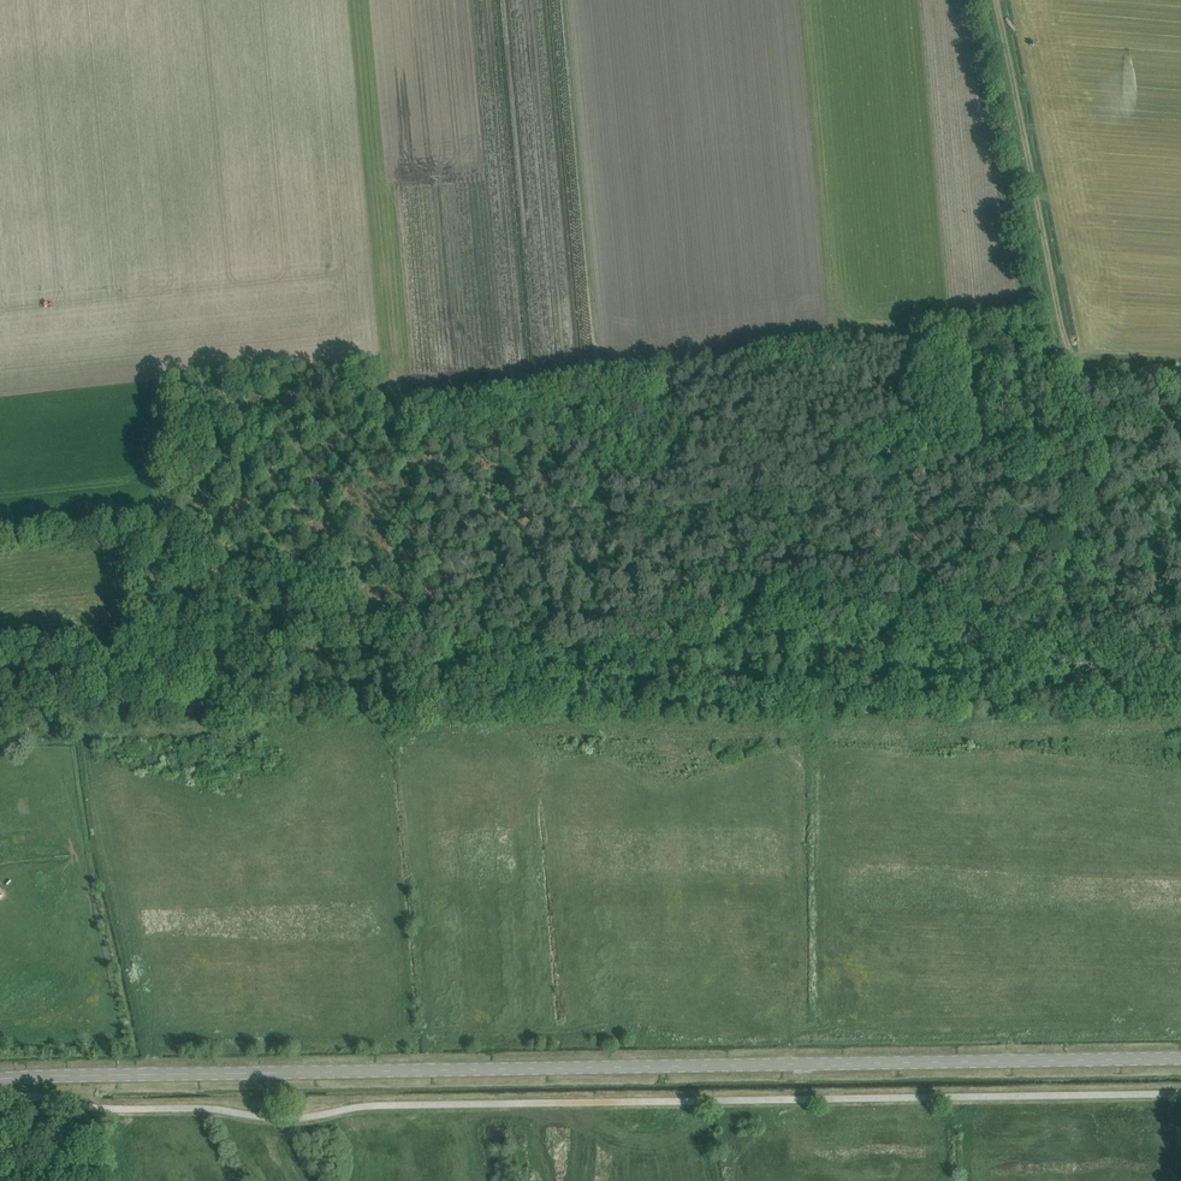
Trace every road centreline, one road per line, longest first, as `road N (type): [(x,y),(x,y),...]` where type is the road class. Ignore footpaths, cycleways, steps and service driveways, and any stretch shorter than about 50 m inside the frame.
road 1 (tertiary): [(0,1081),(455,1066),(1180,1058)]
road 2 (track): [(996,0),(1056,273),(1077,398),(1080,481)]

